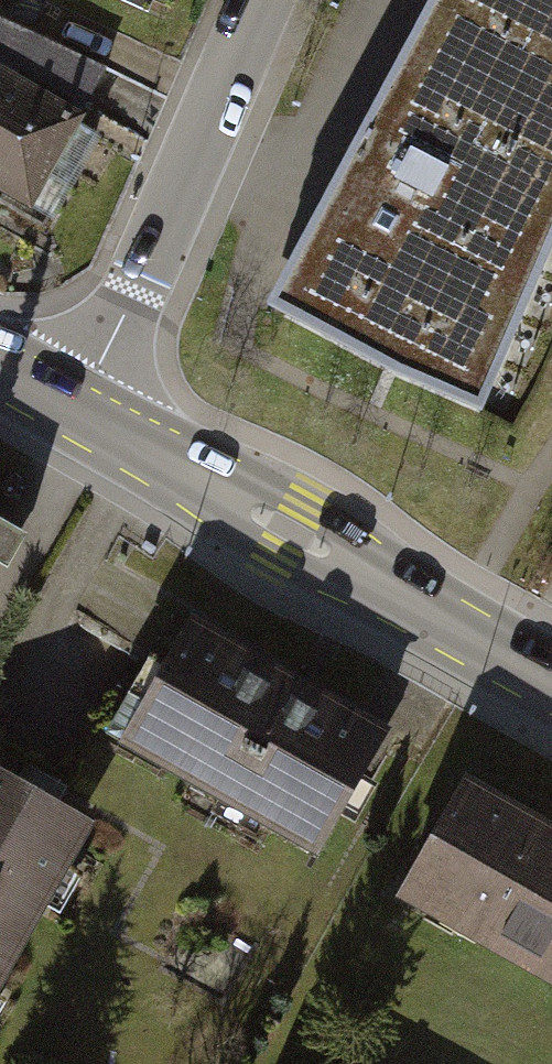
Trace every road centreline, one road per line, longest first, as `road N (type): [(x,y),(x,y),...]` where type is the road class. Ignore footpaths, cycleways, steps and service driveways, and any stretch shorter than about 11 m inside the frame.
road 1 (secondary): [(551,682),(78,413)]
road 2 (residential): [(267,0),(78,413)]

